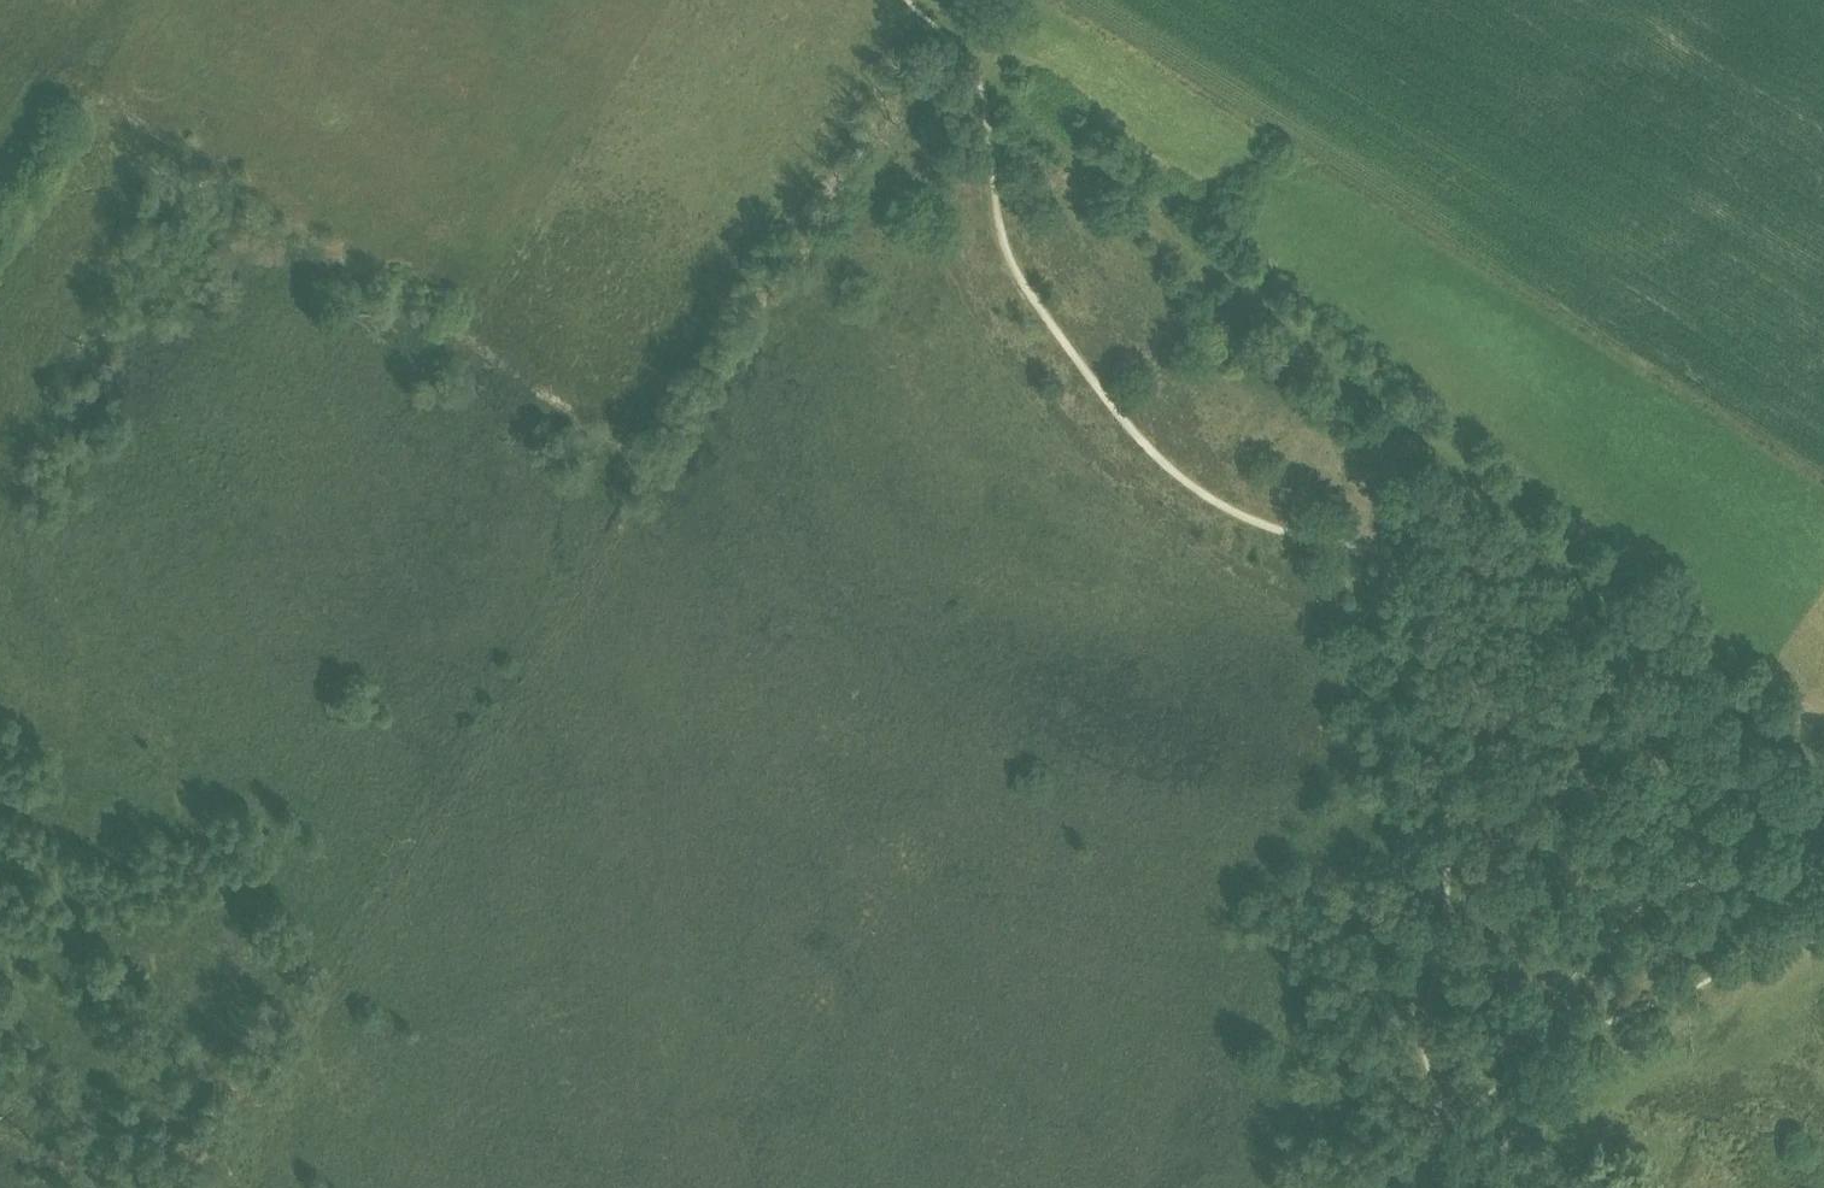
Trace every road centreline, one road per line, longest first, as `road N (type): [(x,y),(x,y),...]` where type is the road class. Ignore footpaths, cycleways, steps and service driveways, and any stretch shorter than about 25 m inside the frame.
road 1 (track): [(930,0),(1099,164),(1349,377),(1823,760)]
road 2 (track): [(1823,877),(1720,871),(1658,891),(1444,1101),(1426,1137),(1432,1187)]

